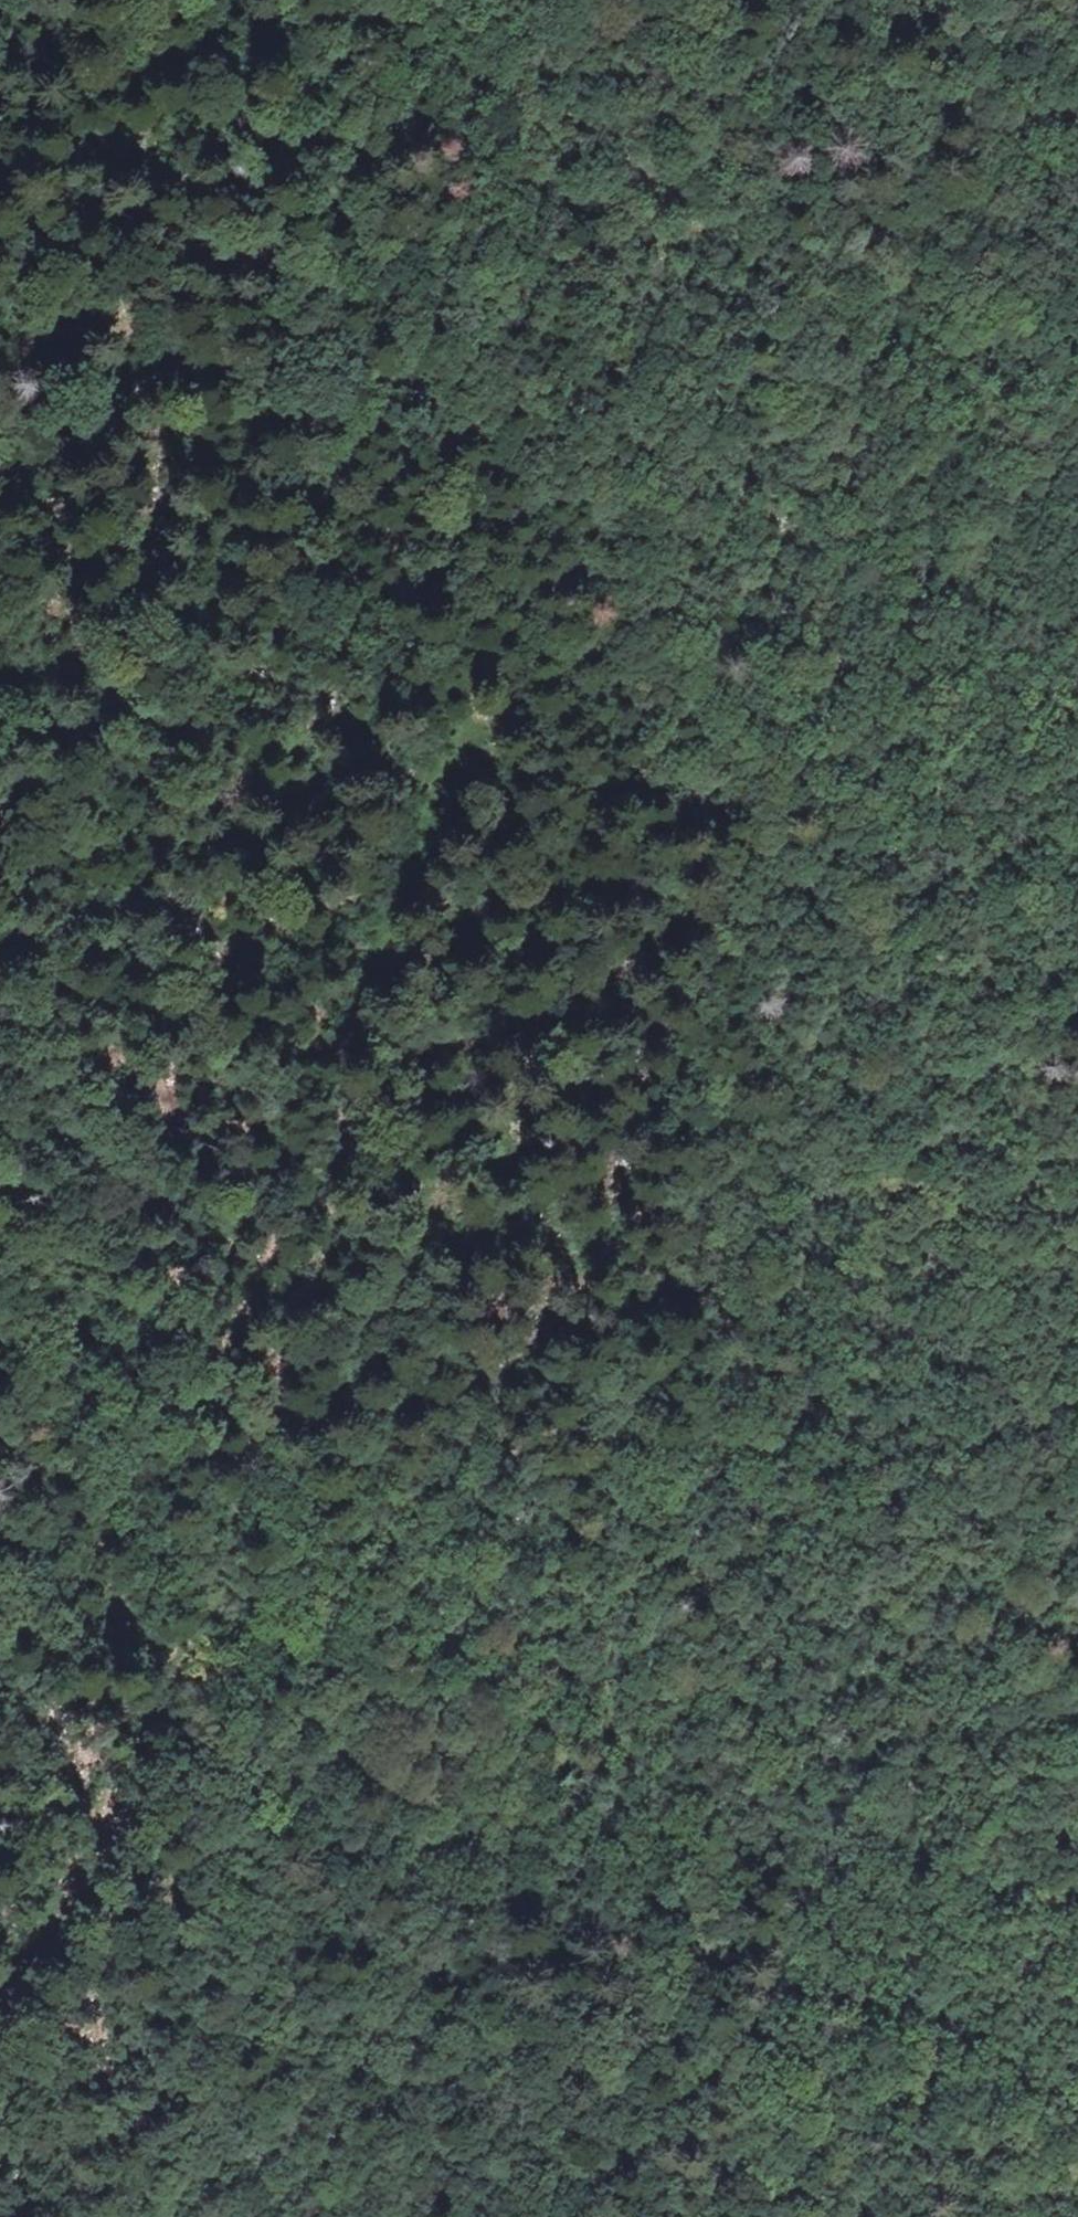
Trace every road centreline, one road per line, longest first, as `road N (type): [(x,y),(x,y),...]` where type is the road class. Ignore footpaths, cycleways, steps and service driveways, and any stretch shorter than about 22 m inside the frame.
road 1 (track): [(0,2020),(37,1961),(229,1572)]

